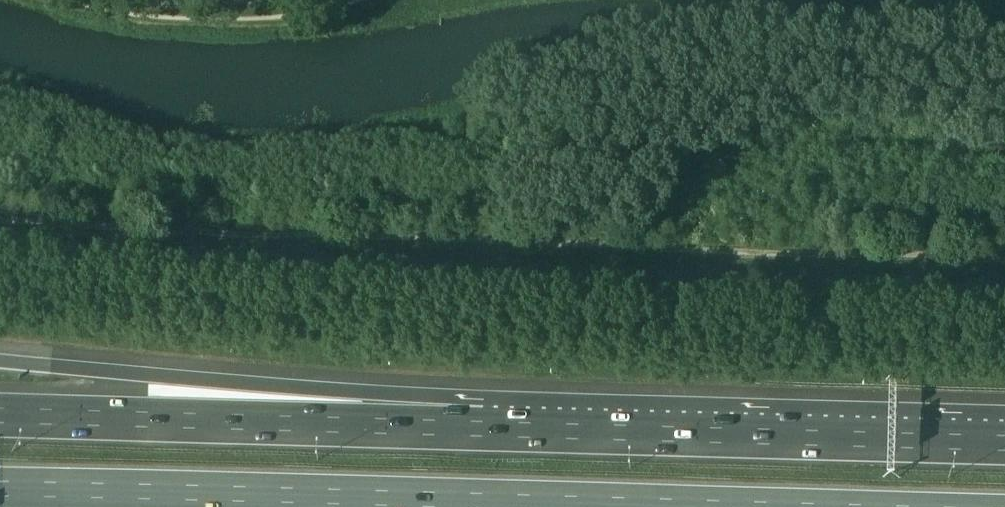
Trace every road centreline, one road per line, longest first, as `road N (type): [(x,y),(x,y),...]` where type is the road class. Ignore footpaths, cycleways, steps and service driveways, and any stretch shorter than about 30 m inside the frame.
road 1 (motorway): [(0,488),(732,506)]
road 2 (motorway): [(1004,442),(482,428)]
road 3 (motorway): [(482,428),(260,385),(0,362)]
road 4 (motorway): [(482,428),(0,415)]

